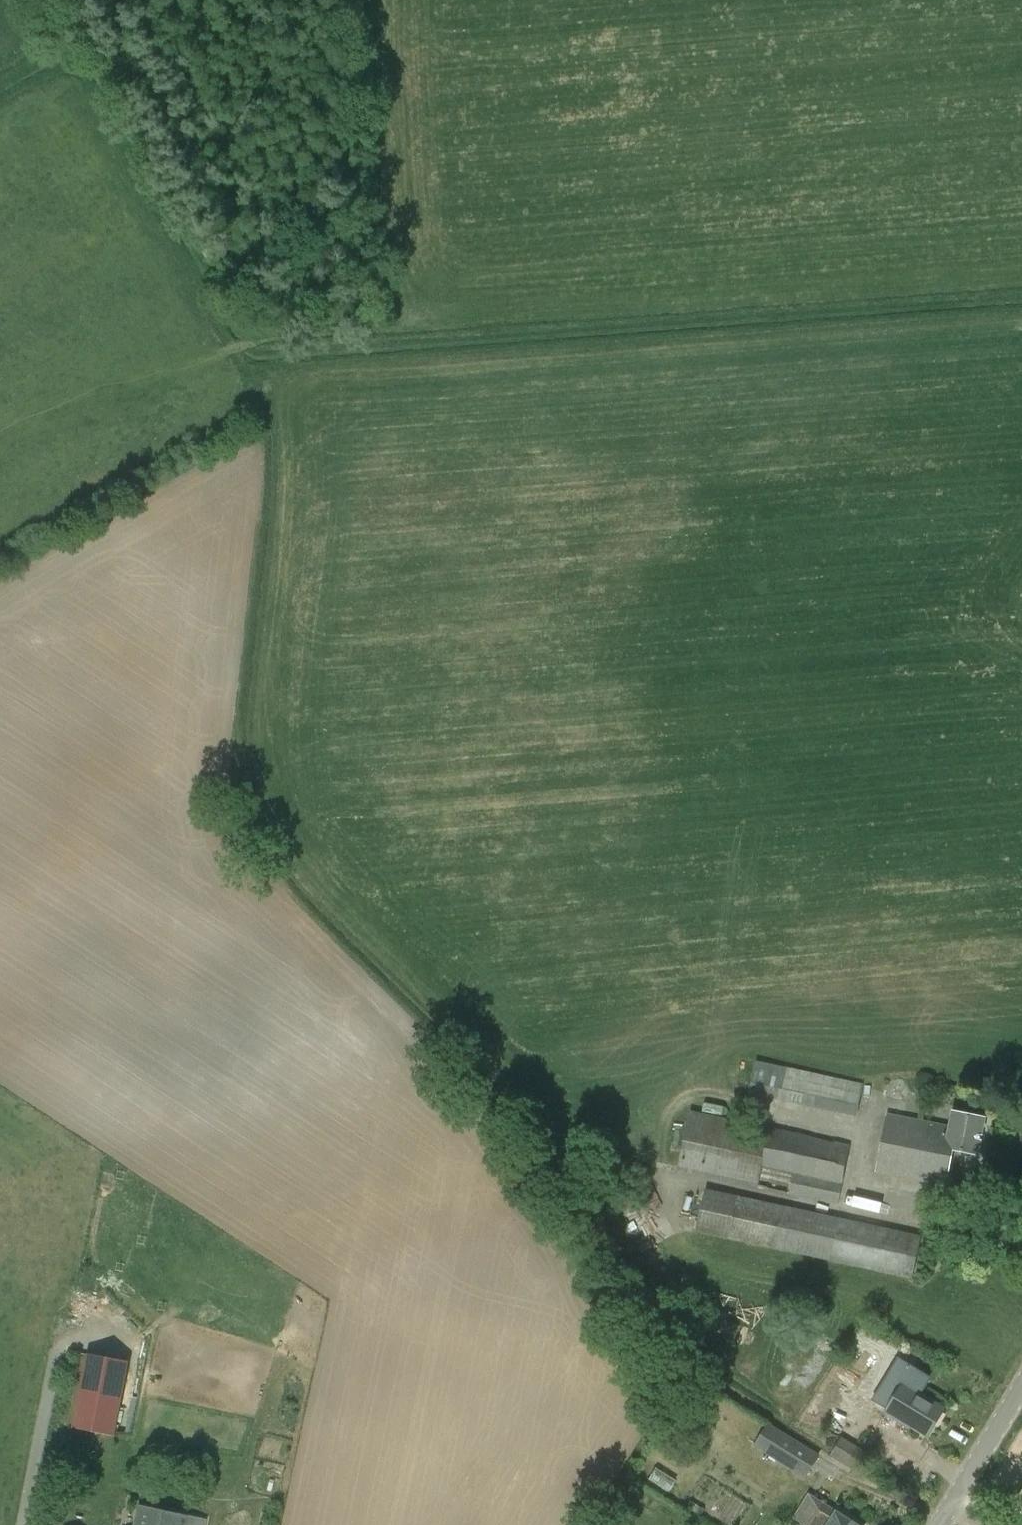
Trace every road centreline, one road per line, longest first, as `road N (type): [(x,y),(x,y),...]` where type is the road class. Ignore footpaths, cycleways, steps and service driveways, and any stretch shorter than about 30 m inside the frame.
road 1 (tertiary): [(939,1524),(1021,1386)]

